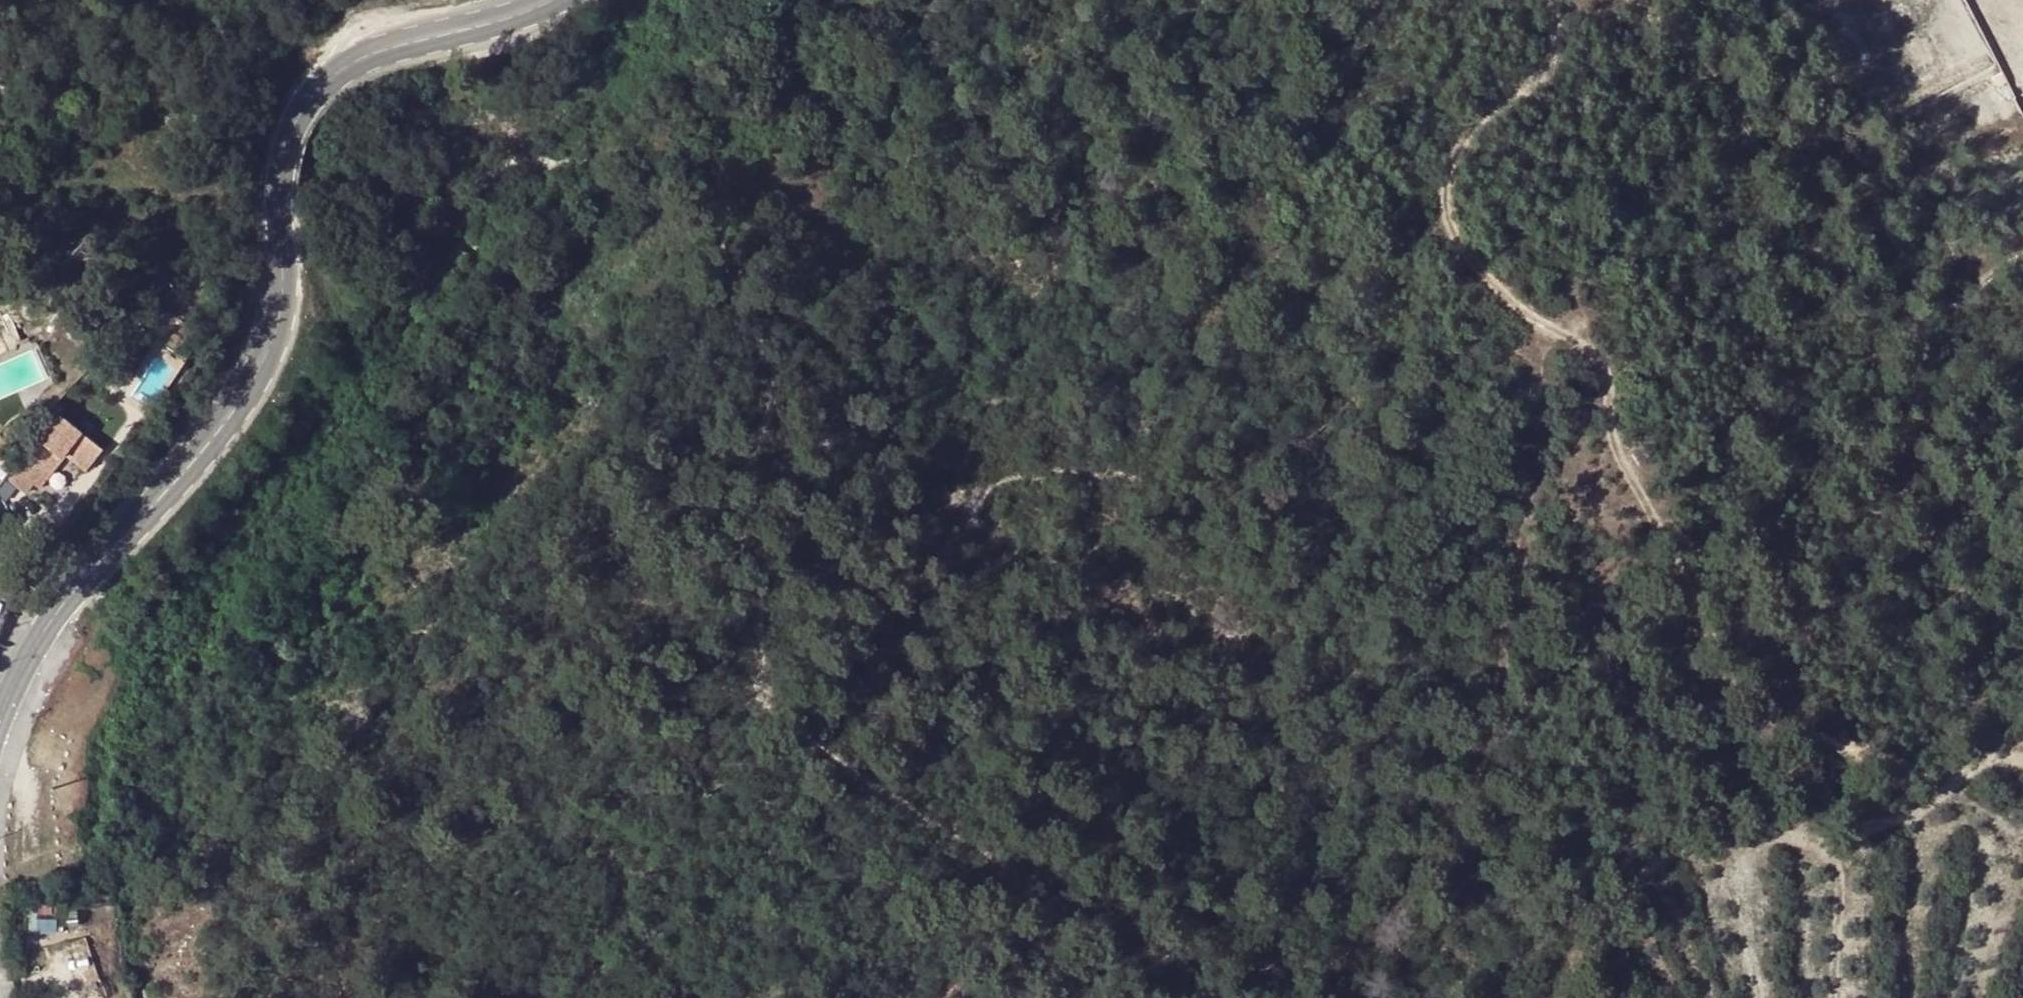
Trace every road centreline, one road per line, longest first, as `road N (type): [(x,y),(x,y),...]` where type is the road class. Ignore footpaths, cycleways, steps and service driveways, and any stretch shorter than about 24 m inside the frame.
road 1 (secondary): [(548,0),(356,59),(306,101),(282,152),(281,321),(249,392),(202,459),(54,603),(0,688)]
road 2 (track): [(969,997),(1013,972),(1061,963),(1162,973),(1236,995),(1350,968),(1390,933),(1487,754)]
road 3 (track): [(280,216),(117,184),(0,190)]

